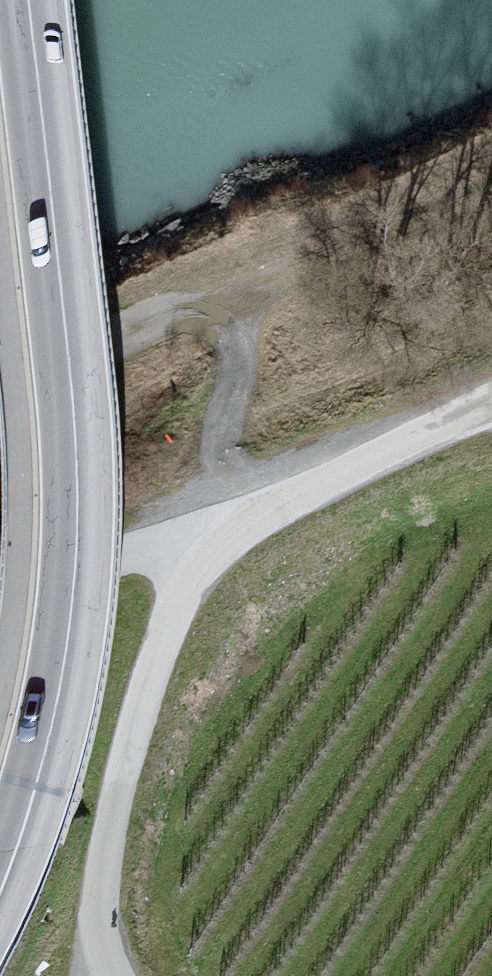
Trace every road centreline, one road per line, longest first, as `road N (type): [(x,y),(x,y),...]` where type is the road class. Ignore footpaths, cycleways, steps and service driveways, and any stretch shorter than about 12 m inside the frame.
road 1 (secondary): [(0,885),(49,730),(69,605),(75,472),(29,0)]
road 2 (unclassified): [(115,975),(104,950),(102,888),(139,714),(192,536)]
road 3 (track): [(192,536),(491,400)]
road 4 (unclassified): [(0,624),(192,536)]

